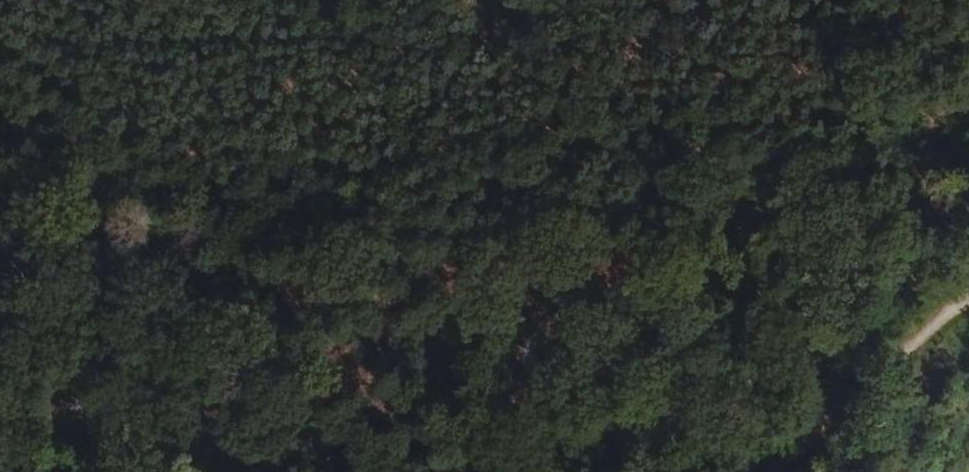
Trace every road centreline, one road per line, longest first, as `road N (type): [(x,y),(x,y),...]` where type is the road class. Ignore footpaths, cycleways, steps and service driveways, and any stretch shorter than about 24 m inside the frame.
road 1 (track): [(784,471),(823,421),(968,291)]

